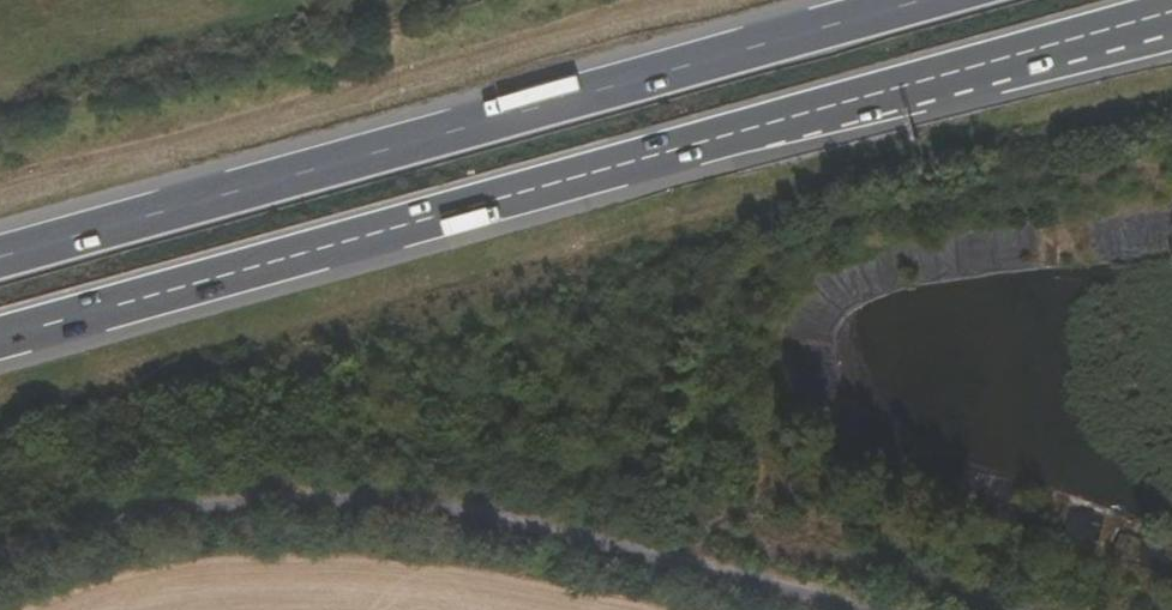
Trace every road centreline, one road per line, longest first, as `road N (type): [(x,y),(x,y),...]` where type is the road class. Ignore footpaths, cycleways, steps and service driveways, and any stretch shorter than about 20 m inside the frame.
road 1 (trunk): [(0,337),(1171,20)]
road 2 (trunk): [(919,0),(0,255)]
road 3 (track): [(0,561),(163,520),(293,505),(465,515),(837,609)]

